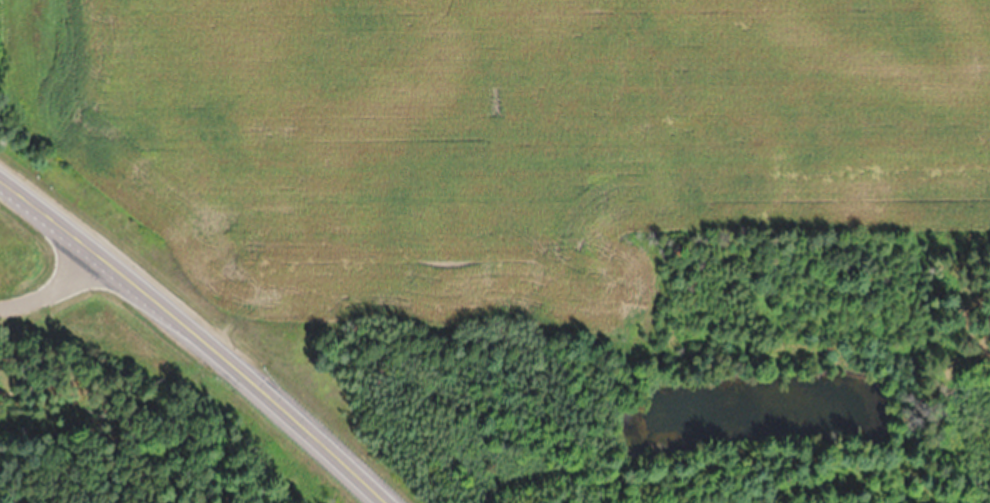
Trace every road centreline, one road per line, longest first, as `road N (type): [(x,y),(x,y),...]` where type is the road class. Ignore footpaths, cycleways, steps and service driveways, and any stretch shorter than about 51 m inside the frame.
road 1 (secondary): [(0,174),(231,362),(384,502)]

